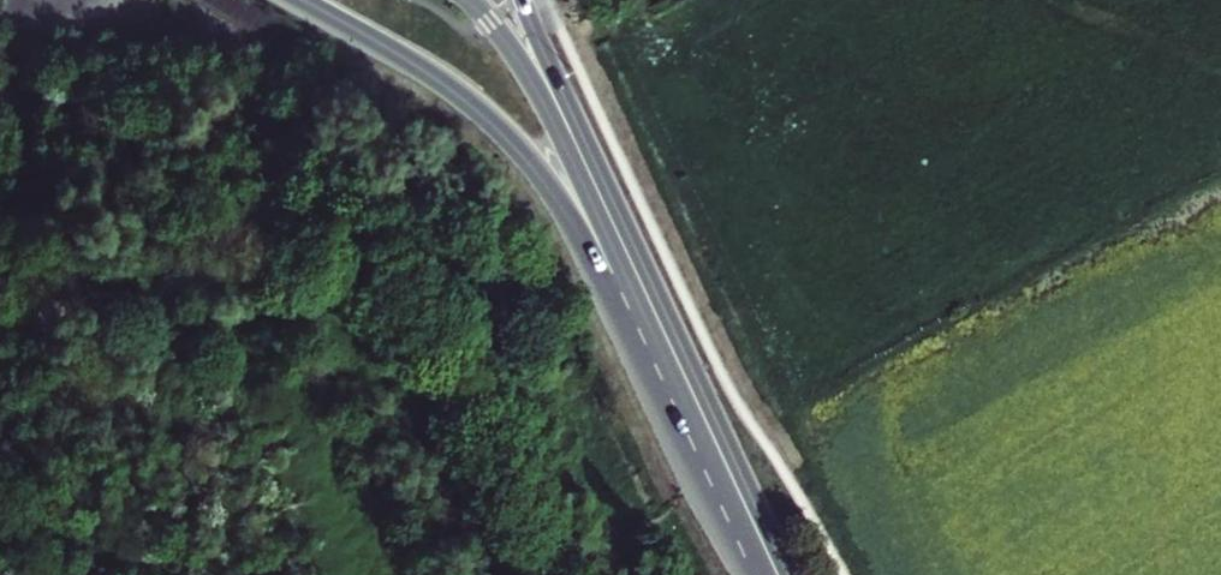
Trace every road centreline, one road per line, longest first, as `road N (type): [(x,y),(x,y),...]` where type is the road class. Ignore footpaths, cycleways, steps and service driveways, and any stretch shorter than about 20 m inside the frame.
road 1 (primary): [(300,0),(460,94),(525,157),(578,231),(771,574)]
road 2 (primary): [(581,153),(777,574)]
road 3 (primary): [(468,0),(533,78),(581,153)]
road 4 (primary): [(581,153),(520,0)]

